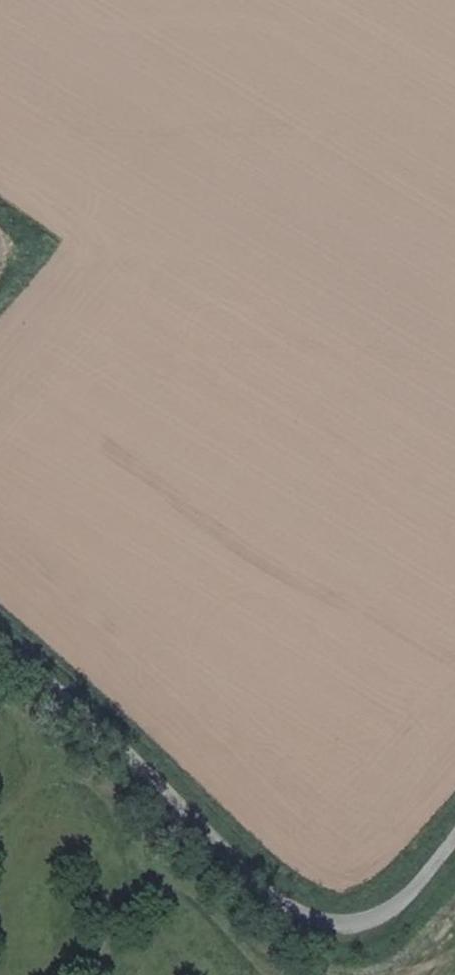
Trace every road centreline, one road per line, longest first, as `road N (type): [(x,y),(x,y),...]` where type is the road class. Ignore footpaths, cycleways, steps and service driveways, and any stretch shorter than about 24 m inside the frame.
road 1 (unclassified): [(454,837),(382,908),(290,912),(0,638)]

